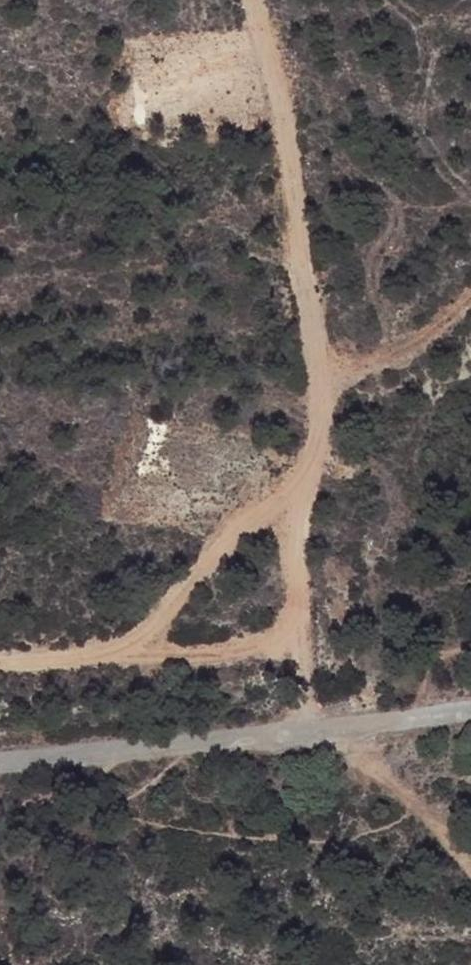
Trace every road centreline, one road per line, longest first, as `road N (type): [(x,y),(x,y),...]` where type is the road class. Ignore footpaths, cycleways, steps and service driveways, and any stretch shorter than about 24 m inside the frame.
road 1 (track): [(0,661),(62,662),(110,651),(155,626),(196,564),(308,493),(325,388),(282,76),(254,0)]
road 2 (unclassified): [(0,763),(470,711)]
road 3 (track): [(470,868),(451,835),(317,727),(302,696),(297,531),(308,493)]
road 4 (track): [(110,651),(193,663),(301,641)]
road 5 (track): [(470,300),(416,345),(325,388)]
road 6 (track): [(130,749),(86,783),(0,806)]

